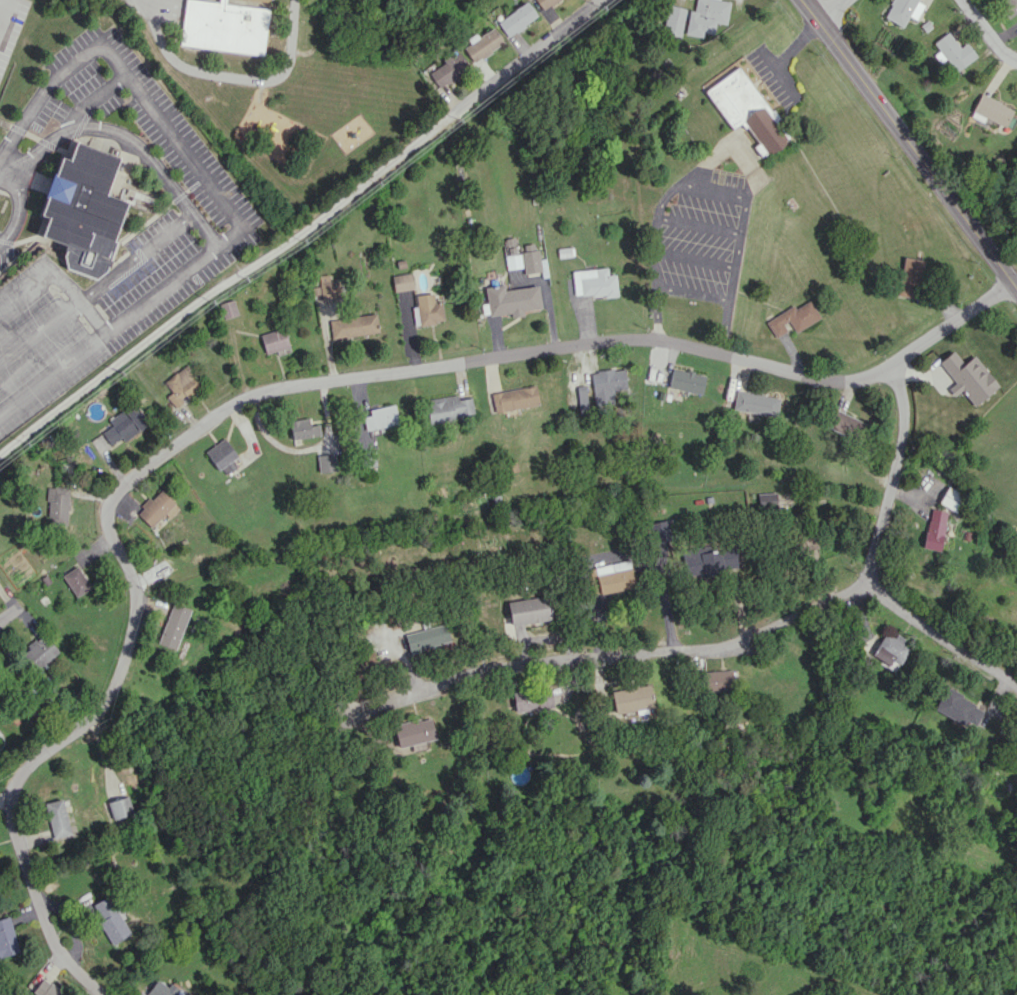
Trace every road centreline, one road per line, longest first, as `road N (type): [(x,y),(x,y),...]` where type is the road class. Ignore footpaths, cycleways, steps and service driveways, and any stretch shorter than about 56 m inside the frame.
road 1 (residential): [(1016,288),(898,369),(833,386),(634,340),(247,398),(153,461),(104,516),(136,581)]
road 2 (residential): [(607,0),(0,460)]
road 3 (residential): [(869,585),(733,645),(506,667),(379,700)]
road 4 (residential): [(136,581),(110,714),(9,790),(26,867),(67,966),(104,994)]
road 5 (tertiary): [(802,0),(1016,274)]
road 6 (residential): [(898,369),(899,460),(873,525),(869,585)]
road 7 (residential): [(869,585),(1016,697)]
road 8 (residential): [(720,358),(743,198)]
road 9 (residential): [(0,147),(79,56)]

